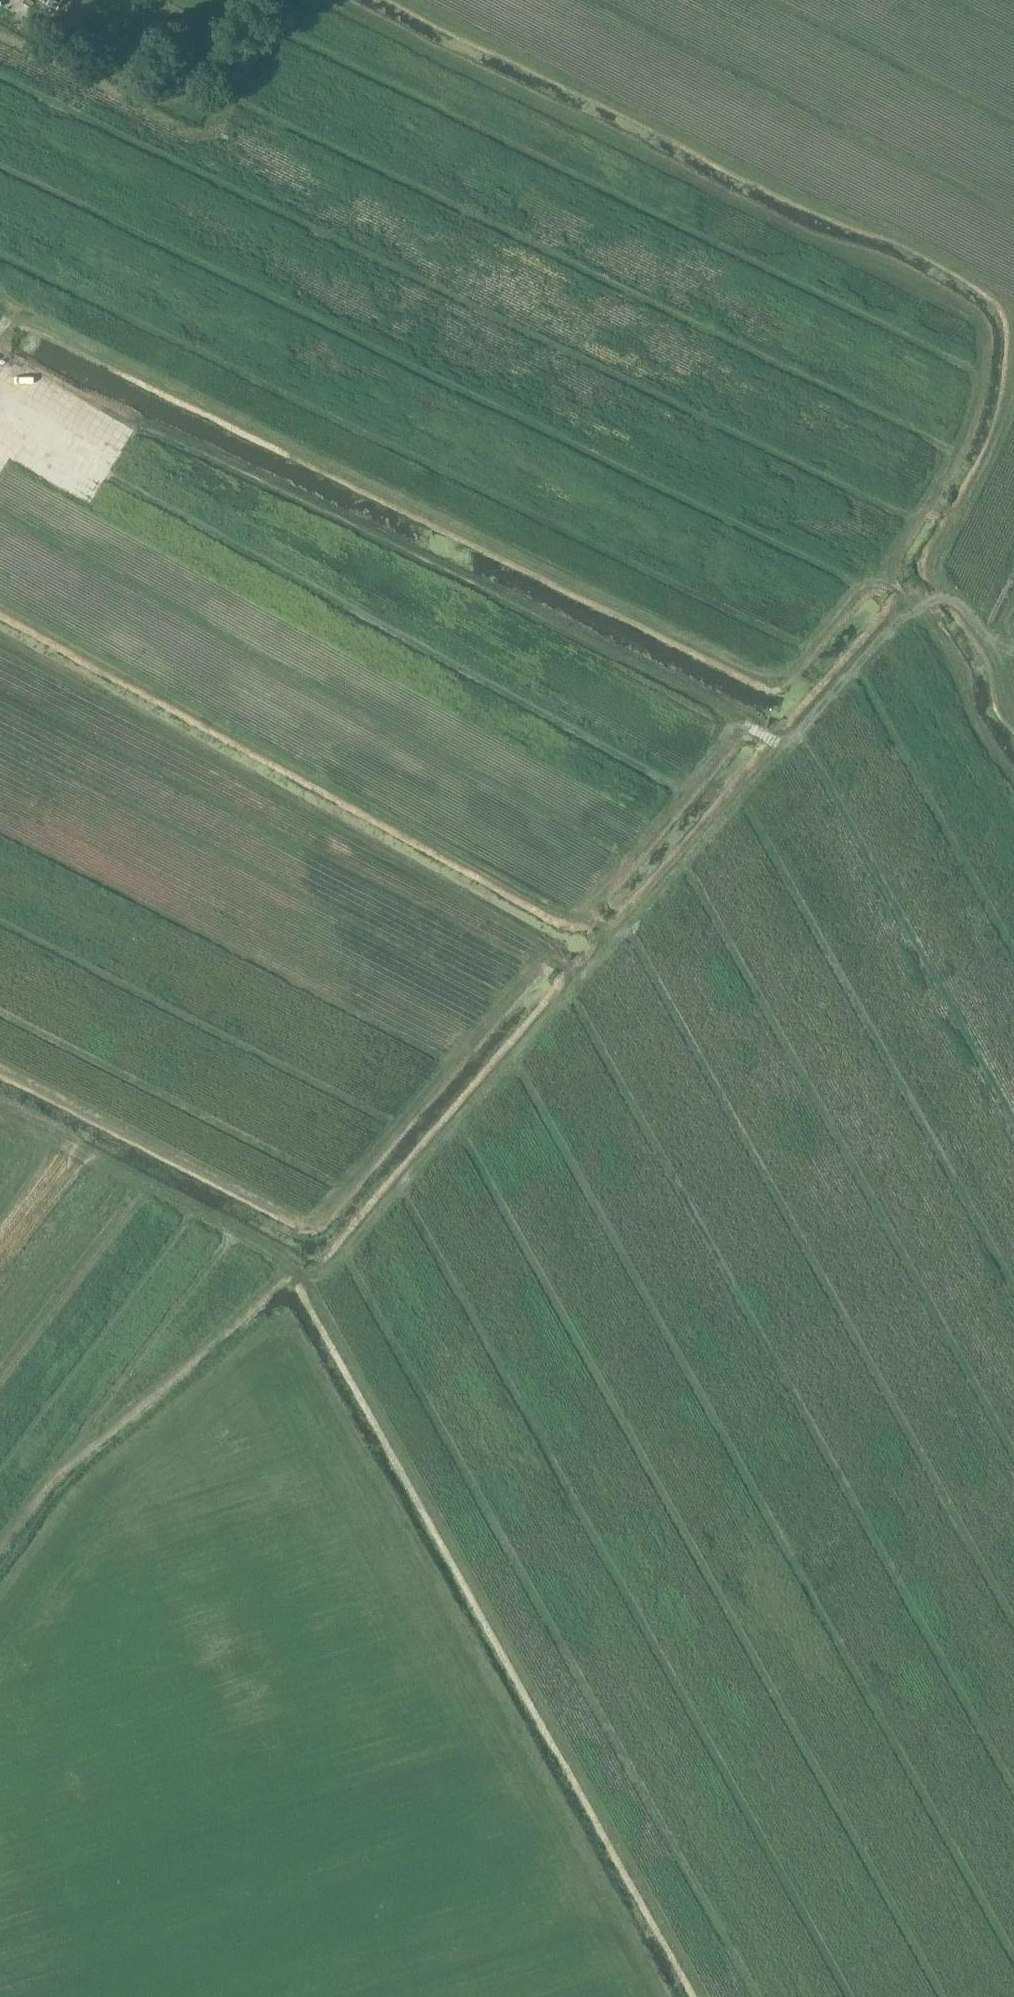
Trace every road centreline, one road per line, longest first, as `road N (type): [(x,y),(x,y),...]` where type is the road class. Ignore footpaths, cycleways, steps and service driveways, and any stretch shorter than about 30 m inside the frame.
road 1 (track): [(1013,299),(973,271),(407,0)]

